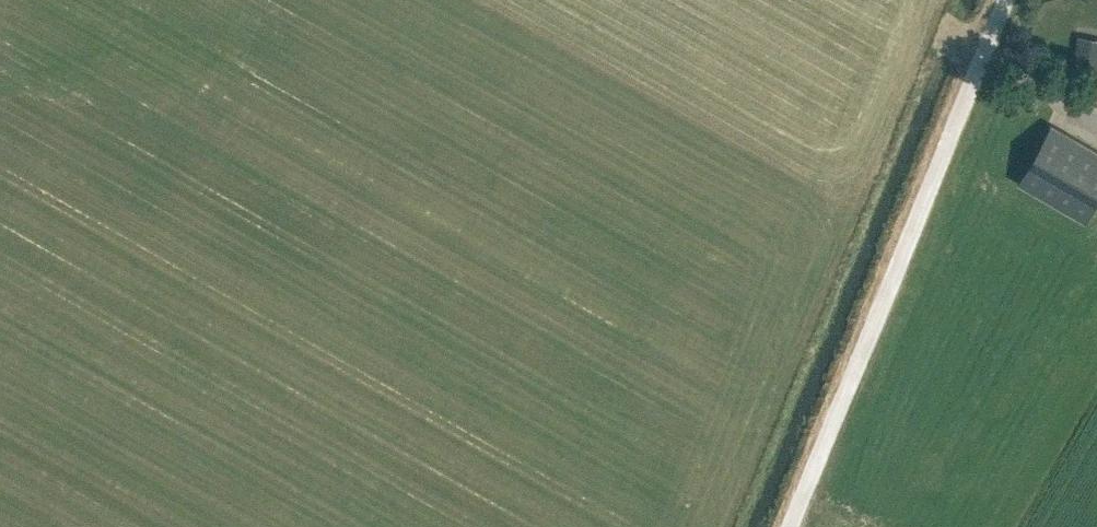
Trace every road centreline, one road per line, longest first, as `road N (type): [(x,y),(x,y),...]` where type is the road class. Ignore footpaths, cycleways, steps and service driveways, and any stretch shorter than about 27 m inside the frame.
road 1 (unclassified): [(789,526),(1005,0)]

